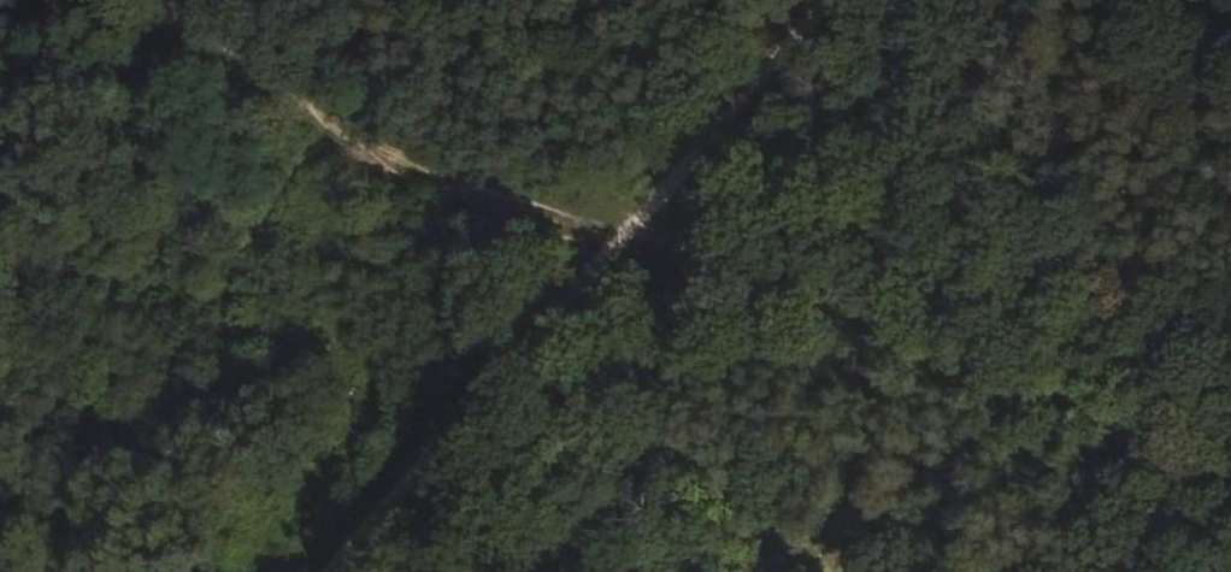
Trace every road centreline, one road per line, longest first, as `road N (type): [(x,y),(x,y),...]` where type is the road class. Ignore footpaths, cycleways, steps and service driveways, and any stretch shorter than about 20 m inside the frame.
road 1 (track): [(1230,511),(1184,474),(39,0)]
road 2 (track): [(320,571),(815,0)]

